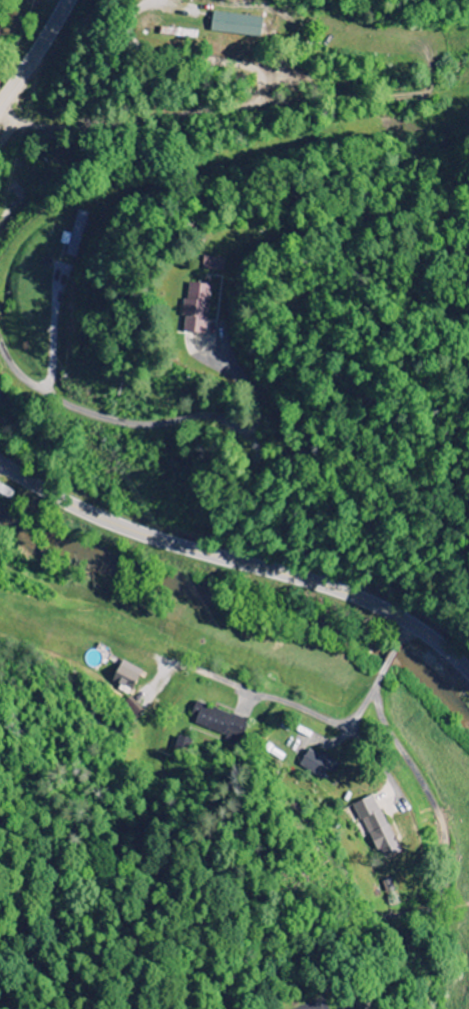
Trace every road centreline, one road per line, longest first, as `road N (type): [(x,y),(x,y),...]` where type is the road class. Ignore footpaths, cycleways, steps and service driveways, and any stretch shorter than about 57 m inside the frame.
road 1 (secondary): [(0,461),(109,520),(372,604),(468,674)]
road 2 (residential): [(383,927),(440,824),(423,814),(406,823),(360,741),(342,727),(317,727),(192,668),(134,651)]
road 3 (residential): [(0,340),(34,383),(80,408),(131,422),(199,413),(243,432),(253,428)]
road 4 (residential): [(14,121),(65,128),(208,123),(230,118),(261,88)]
road 5 (secondary): [(68,0),(0,106)]

